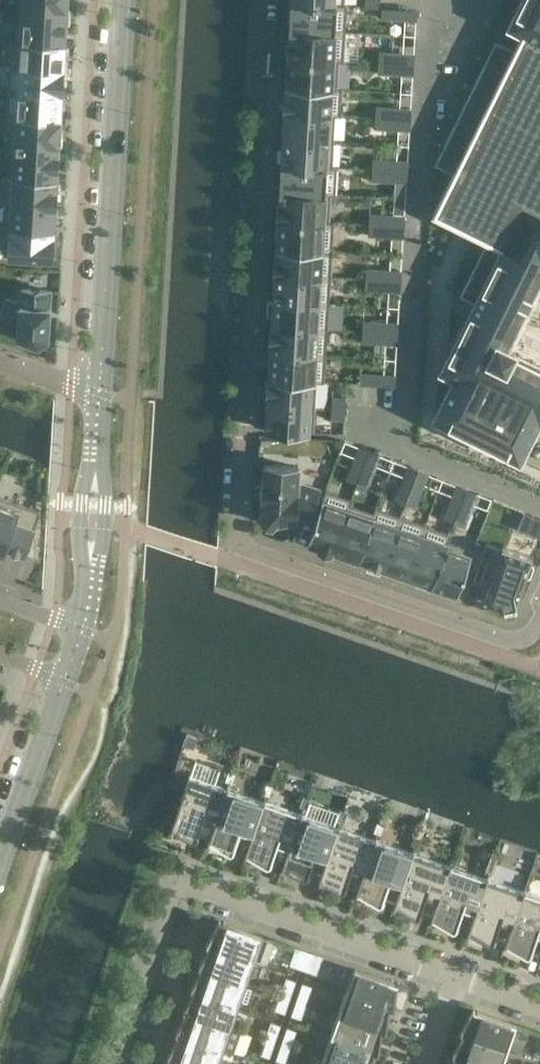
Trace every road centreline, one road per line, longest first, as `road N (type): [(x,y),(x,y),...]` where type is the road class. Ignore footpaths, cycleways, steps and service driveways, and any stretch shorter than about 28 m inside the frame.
road 1 (residential): [(539,614),(521,642),(500,644),(236,547),(270,0)]
road 2 (residential): [(456,980),(179,885),(117,1063)]
road 3 (tertiary): [(98,385),(123,0)]
road 4 (tertiary): [(65,680),(0,863)]

